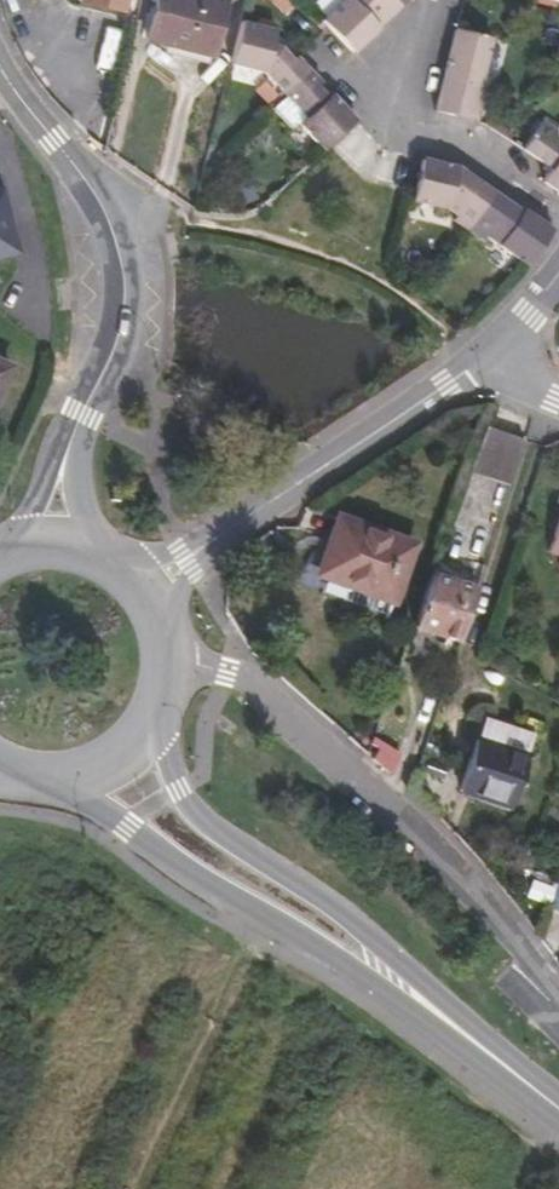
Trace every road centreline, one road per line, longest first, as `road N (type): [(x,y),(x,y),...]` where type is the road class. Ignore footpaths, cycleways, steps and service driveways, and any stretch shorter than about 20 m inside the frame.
road 1 (secondary): [(53,781),(520,1077)]
road 2 (residential): [(172,661),(254,683),(453,857),(558,992)]
road 3 (secondary): [(520,1077),(371,938),(202,820),(147,734)]
road 4 (residential): [(0,66),(88,185),(120,261),(122,319),(68,451)]
road 5 (tertiary): [(145,584),(486,361)]
road 6 (residential): [(558,222),(424,135),(380,90)]

